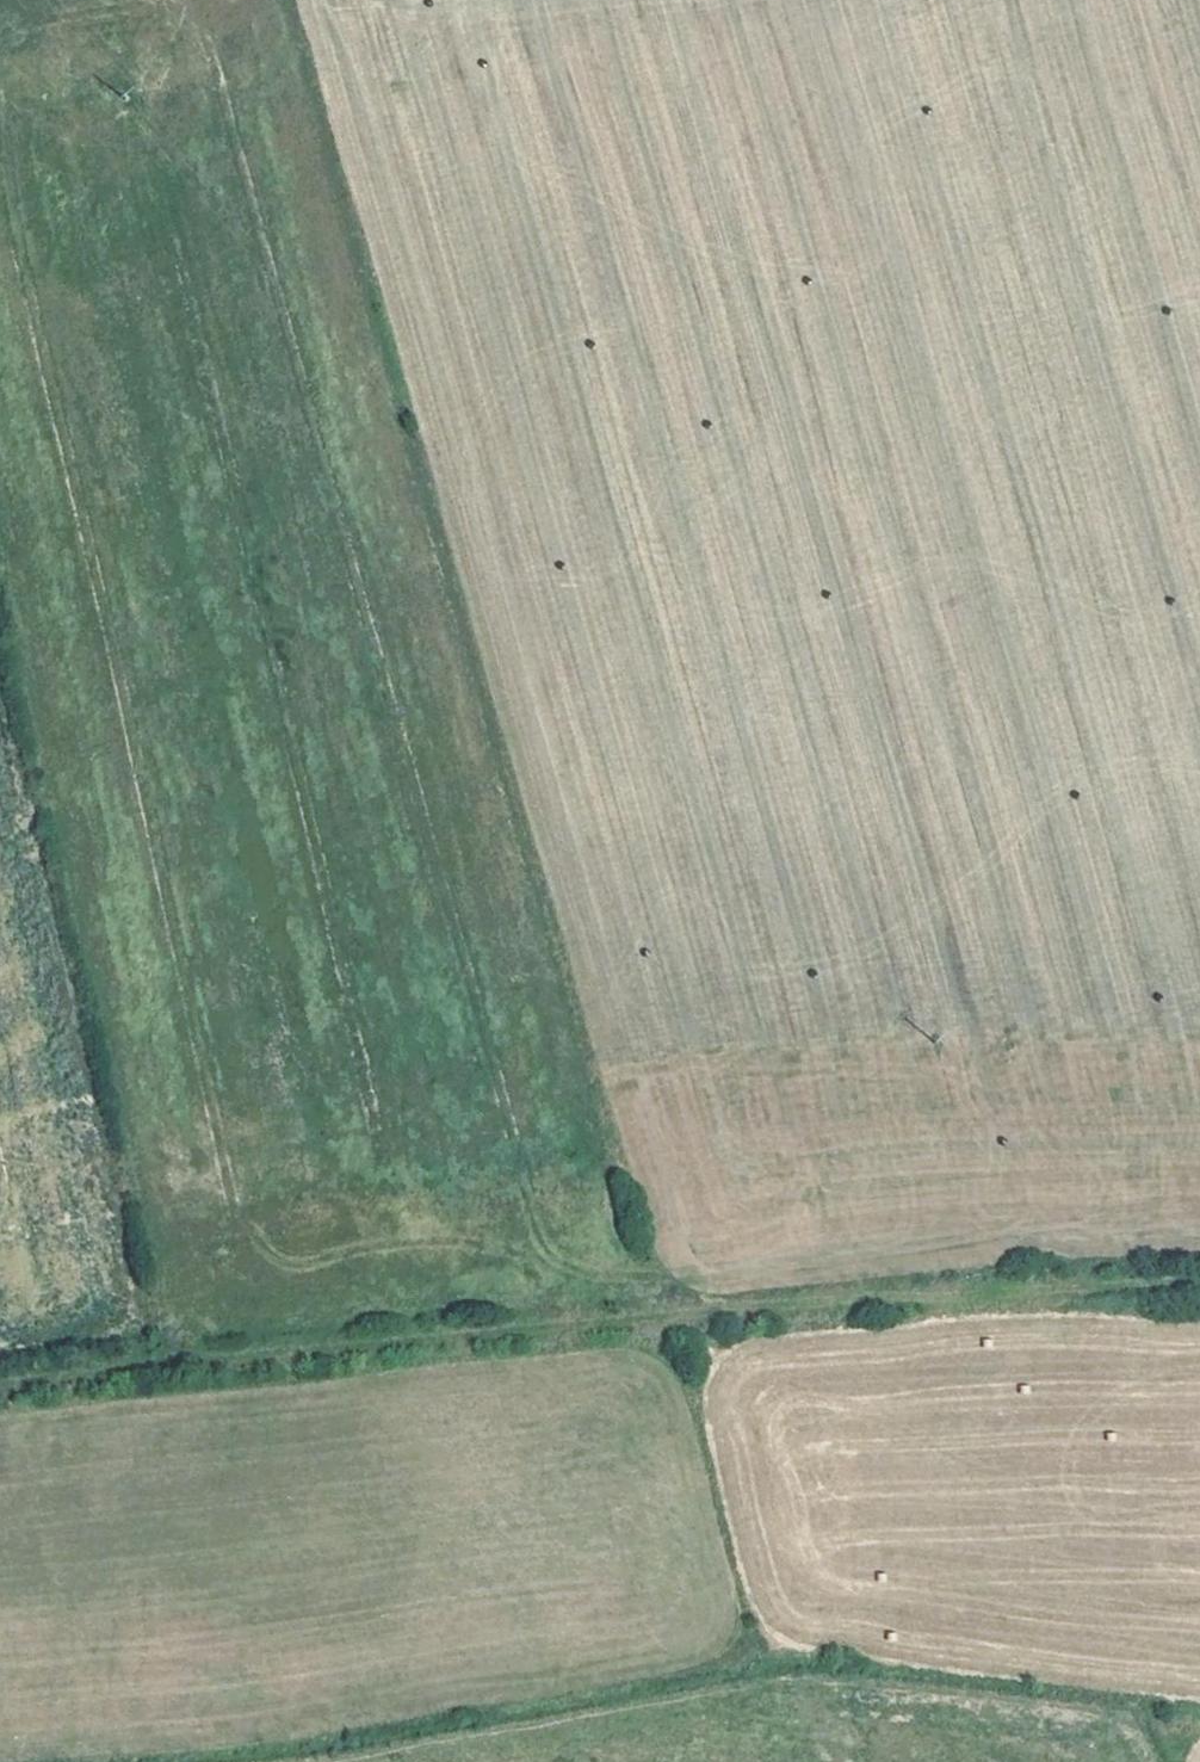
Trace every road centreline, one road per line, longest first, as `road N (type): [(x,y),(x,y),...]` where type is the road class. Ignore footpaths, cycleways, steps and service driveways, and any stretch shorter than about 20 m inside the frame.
road 1 (track): [(1199,1292),(393,1349),(0,1391)]

